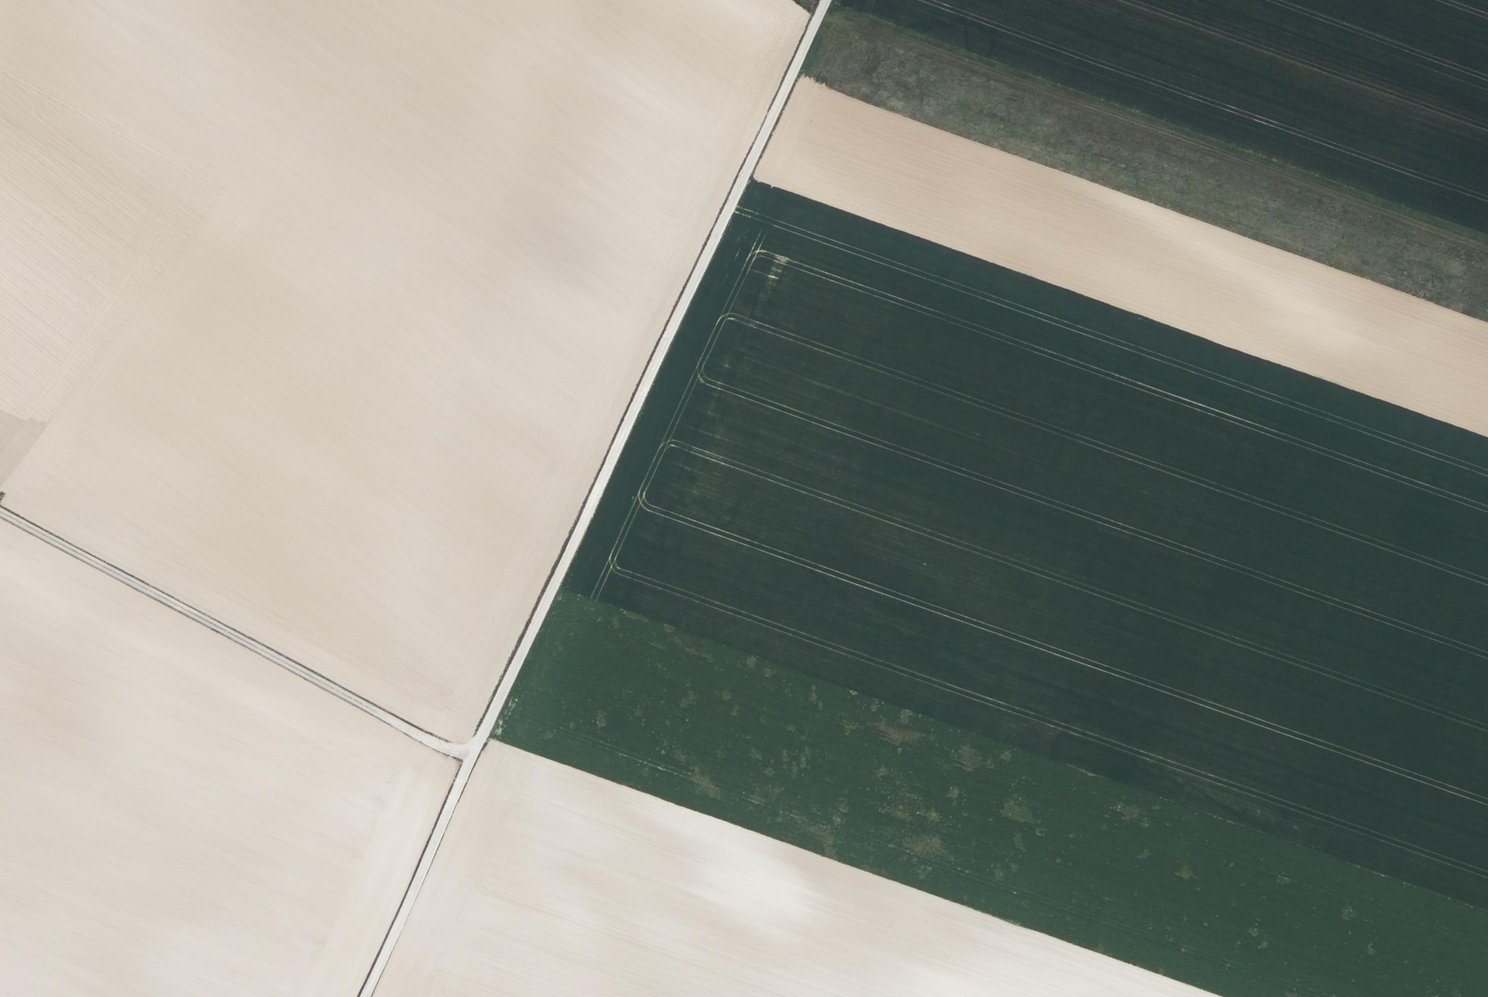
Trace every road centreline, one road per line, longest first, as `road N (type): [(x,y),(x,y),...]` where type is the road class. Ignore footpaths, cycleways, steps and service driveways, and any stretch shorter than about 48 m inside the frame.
road 1 (unclassified): [(826,0),(365,996)]
road 2 (track): [(470,761),(0,510)]

